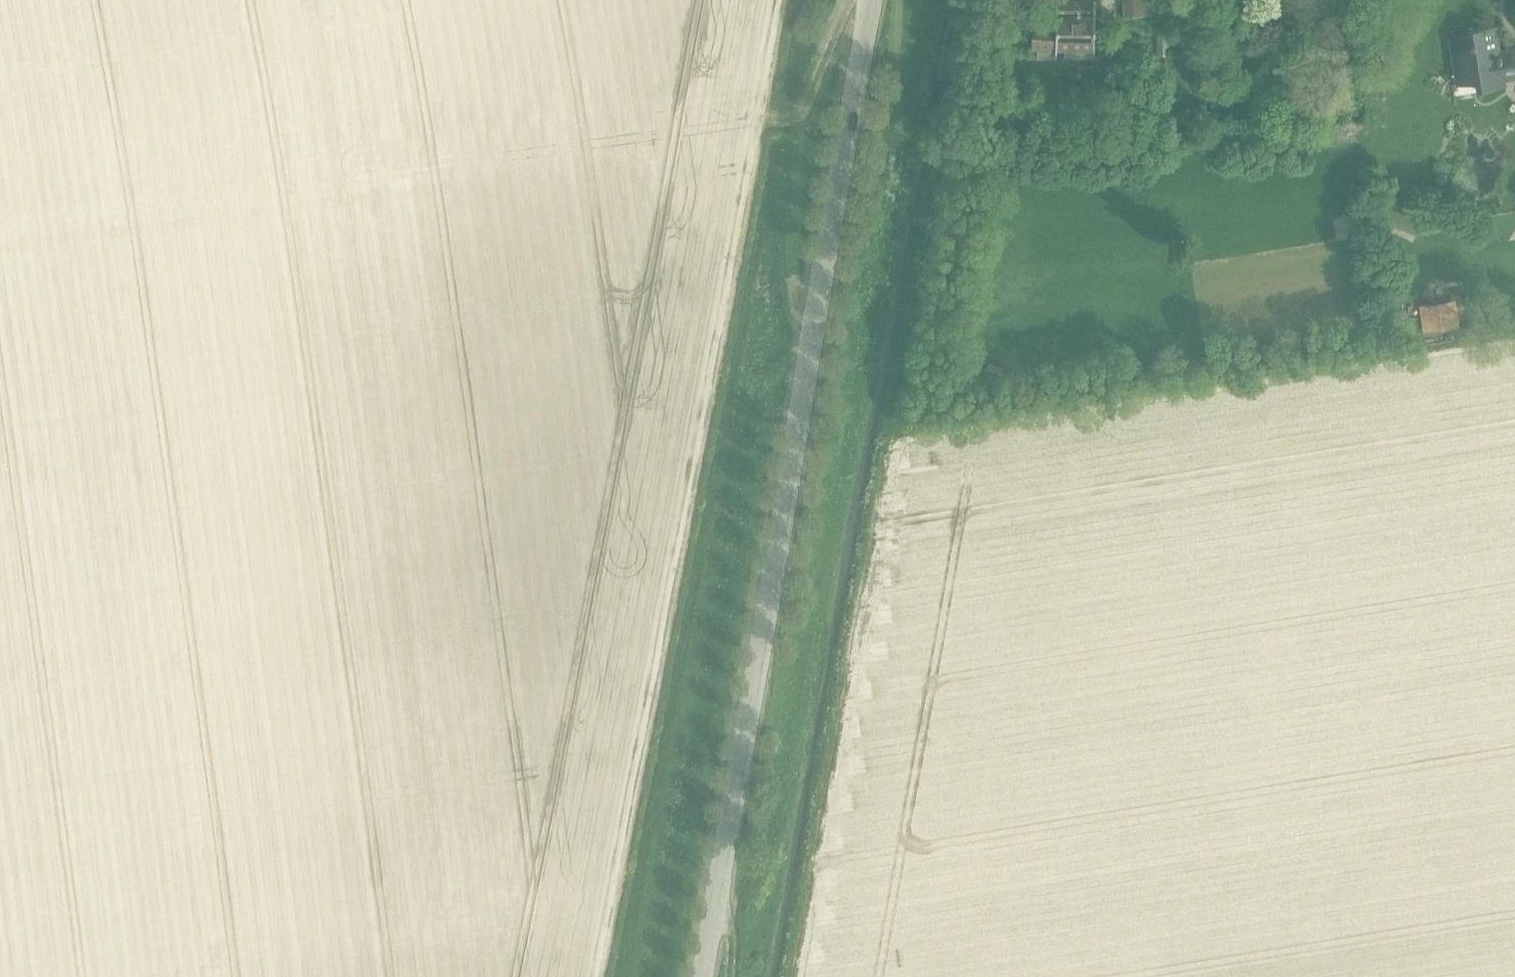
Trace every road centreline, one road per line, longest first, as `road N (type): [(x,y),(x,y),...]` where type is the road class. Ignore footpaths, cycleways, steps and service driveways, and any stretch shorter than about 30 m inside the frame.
road 1 (tertiary): [(704,976),(872,0)]
road 2 (track): [(896,0),(893,98),(912,133),(930,141)]
road 3 (track): [(768,121),(799,112),(851,0)]
road 4 (track): [(912,133),(929,0)]

